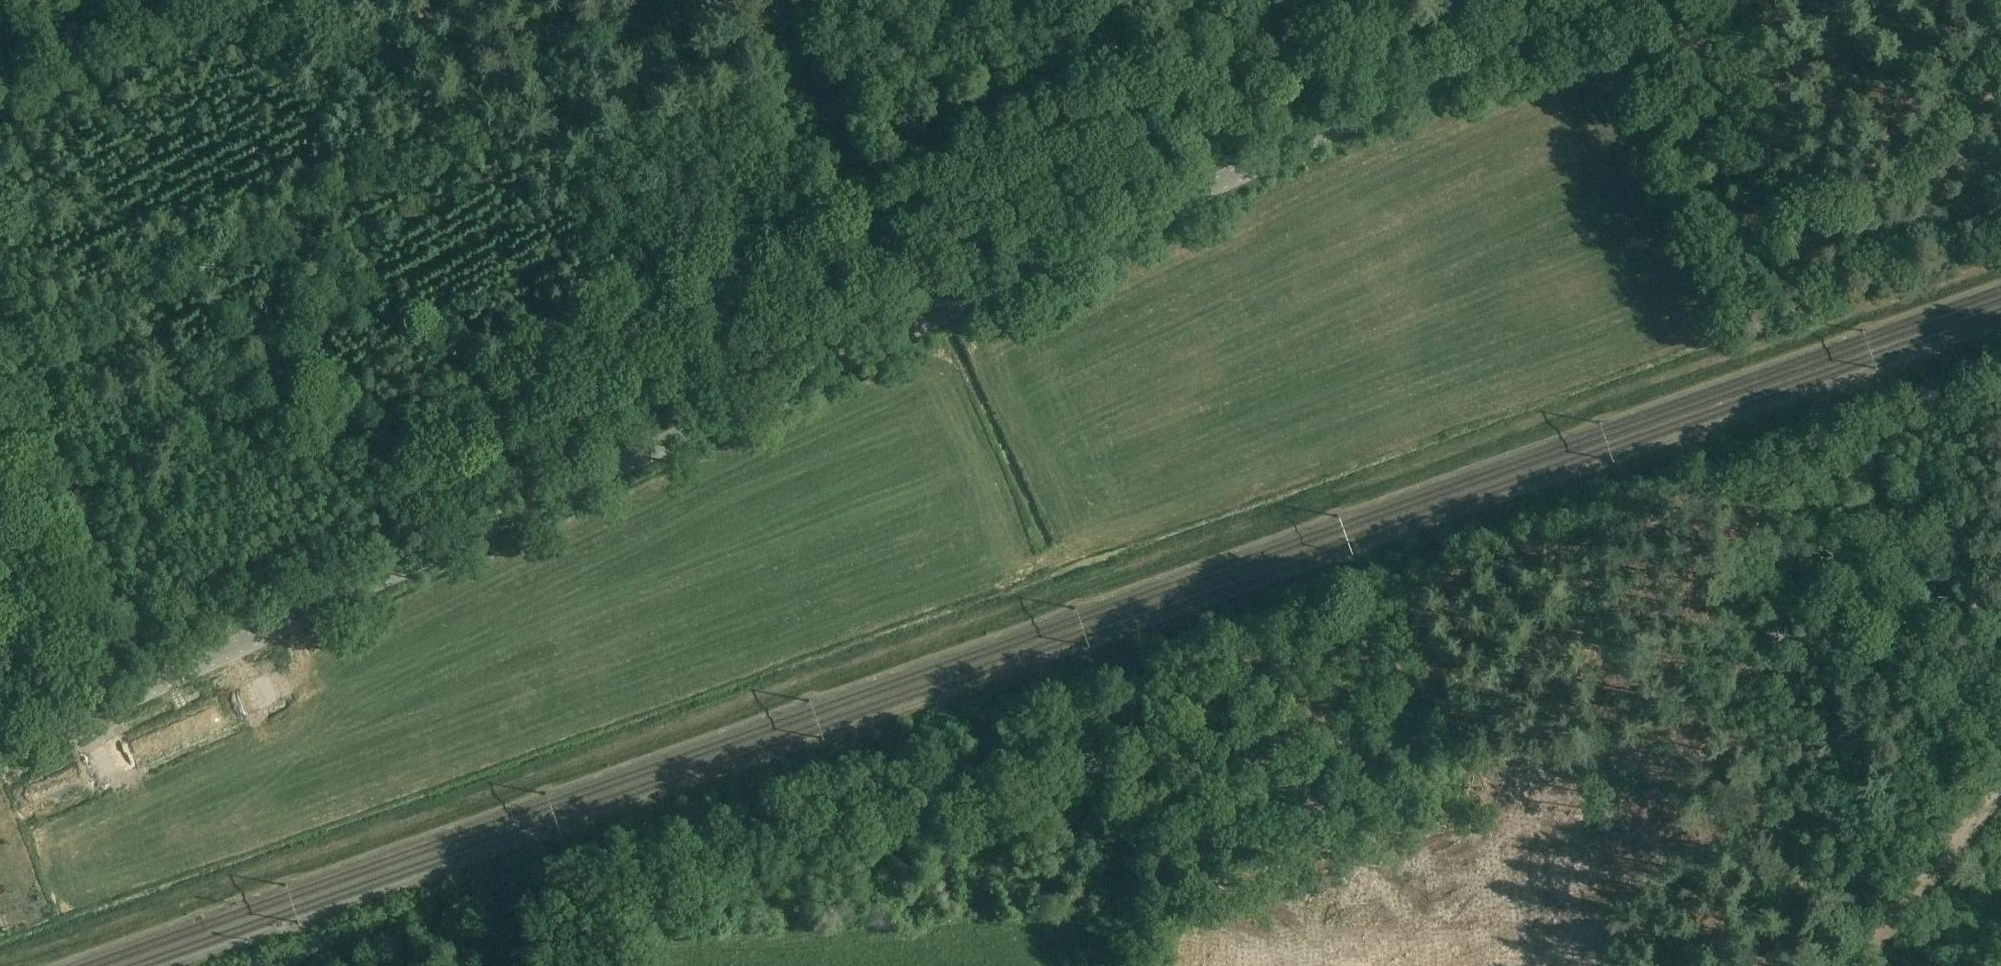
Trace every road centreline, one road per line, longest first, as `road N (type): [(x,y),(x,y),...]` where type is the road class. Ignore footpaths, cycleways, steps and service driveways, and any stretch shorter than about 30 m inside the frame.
road 1 (tertiary): [(0,758),(1611,0)]
road 2 (track): [(763,0),(927,321)]
road 3 (track): [(1858,965),(2000,790)]

